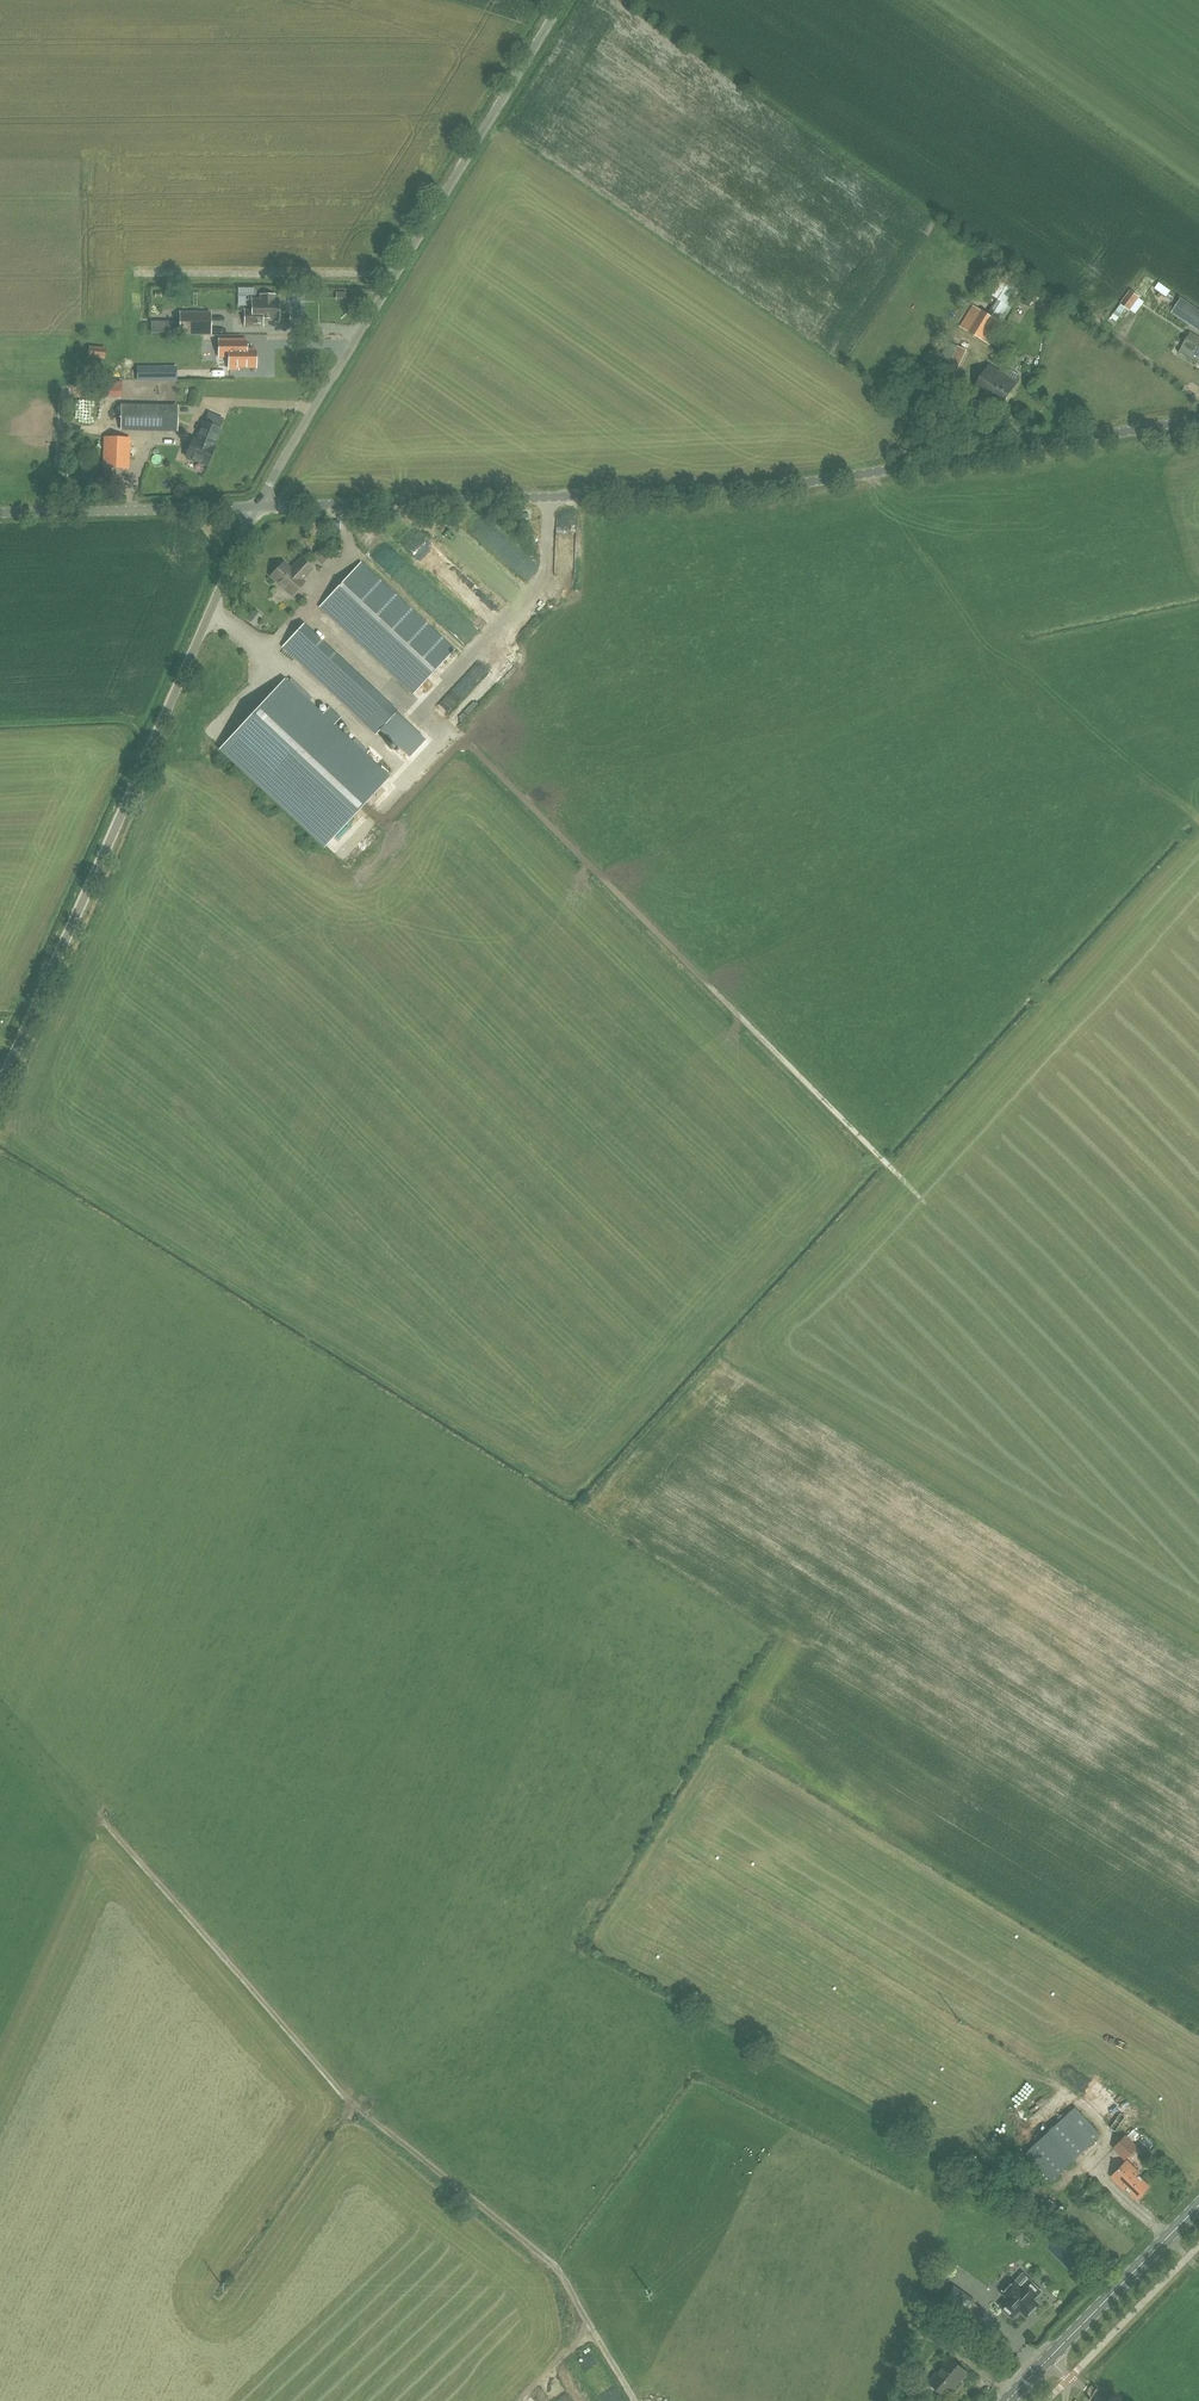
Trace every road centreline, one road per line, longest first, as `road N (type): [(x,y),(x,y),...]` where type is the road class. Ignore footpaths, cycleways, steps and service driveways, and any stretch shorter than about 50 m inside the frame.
road 1 (unclassified): [(256,508),(762,488),(1198,420)]
road 2 (unclassified): [(0,1083),(256,508)]
road 3 (unclassified): [(256,508),(562,0)]
road 4 (secondary): [(1000,2400),(1198,2198)]
road 5 (unclassified): [(0,514),(256,508)]

